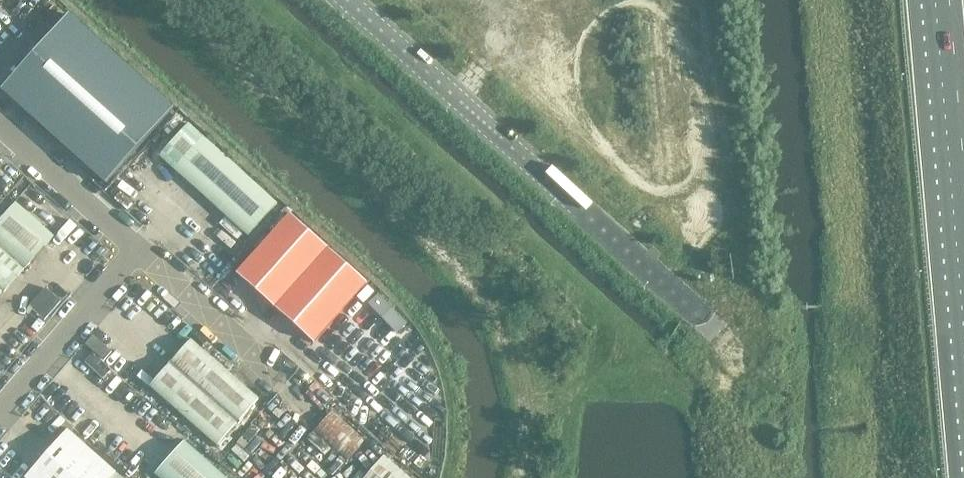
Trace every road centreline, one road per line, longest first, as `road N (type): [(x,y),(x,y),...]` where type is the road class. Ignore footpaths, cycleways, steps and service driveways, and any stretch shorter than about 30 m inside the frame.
road 1 (unclassified): [(345,0),(718,335)]
road 2 (motorway): [(942,0),(963,251)]
road 3 (unclassified): [(0,412),(142,250)]
road 4 (unclassified): [(142,250),(0,123)]
road 5 (unclassified): [(271,365),(142,250)]

